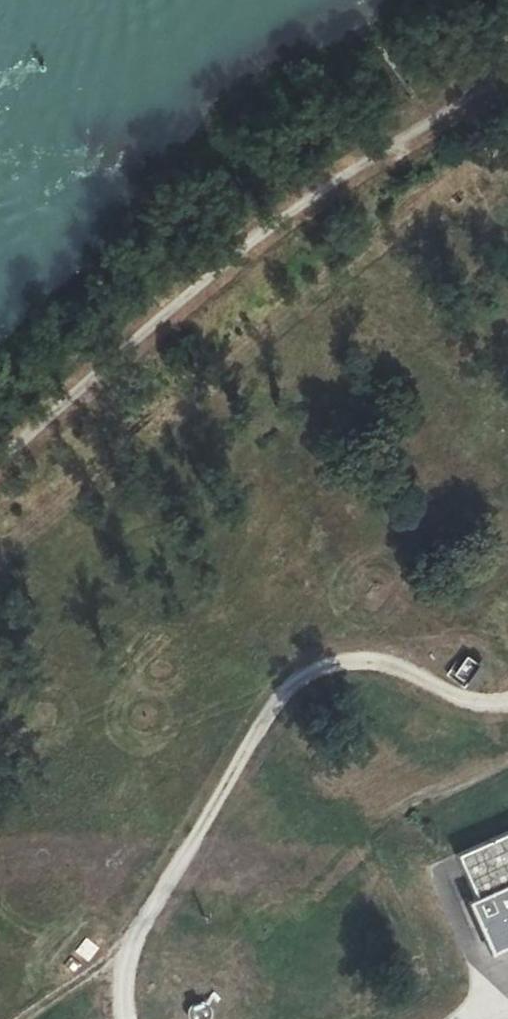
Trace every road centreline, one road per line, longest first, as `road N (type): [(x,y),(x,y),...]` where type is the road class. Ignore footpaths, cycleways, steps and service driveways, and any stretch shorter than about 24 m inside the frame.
road 1 (track): [(31,1018),(111,956),(194,848),(282,690),(315,663),(350,646),(388,649),(466,701),(507,705)]
road 2 (track): [(0,460),(123,348),(334,181),(507,80)]

